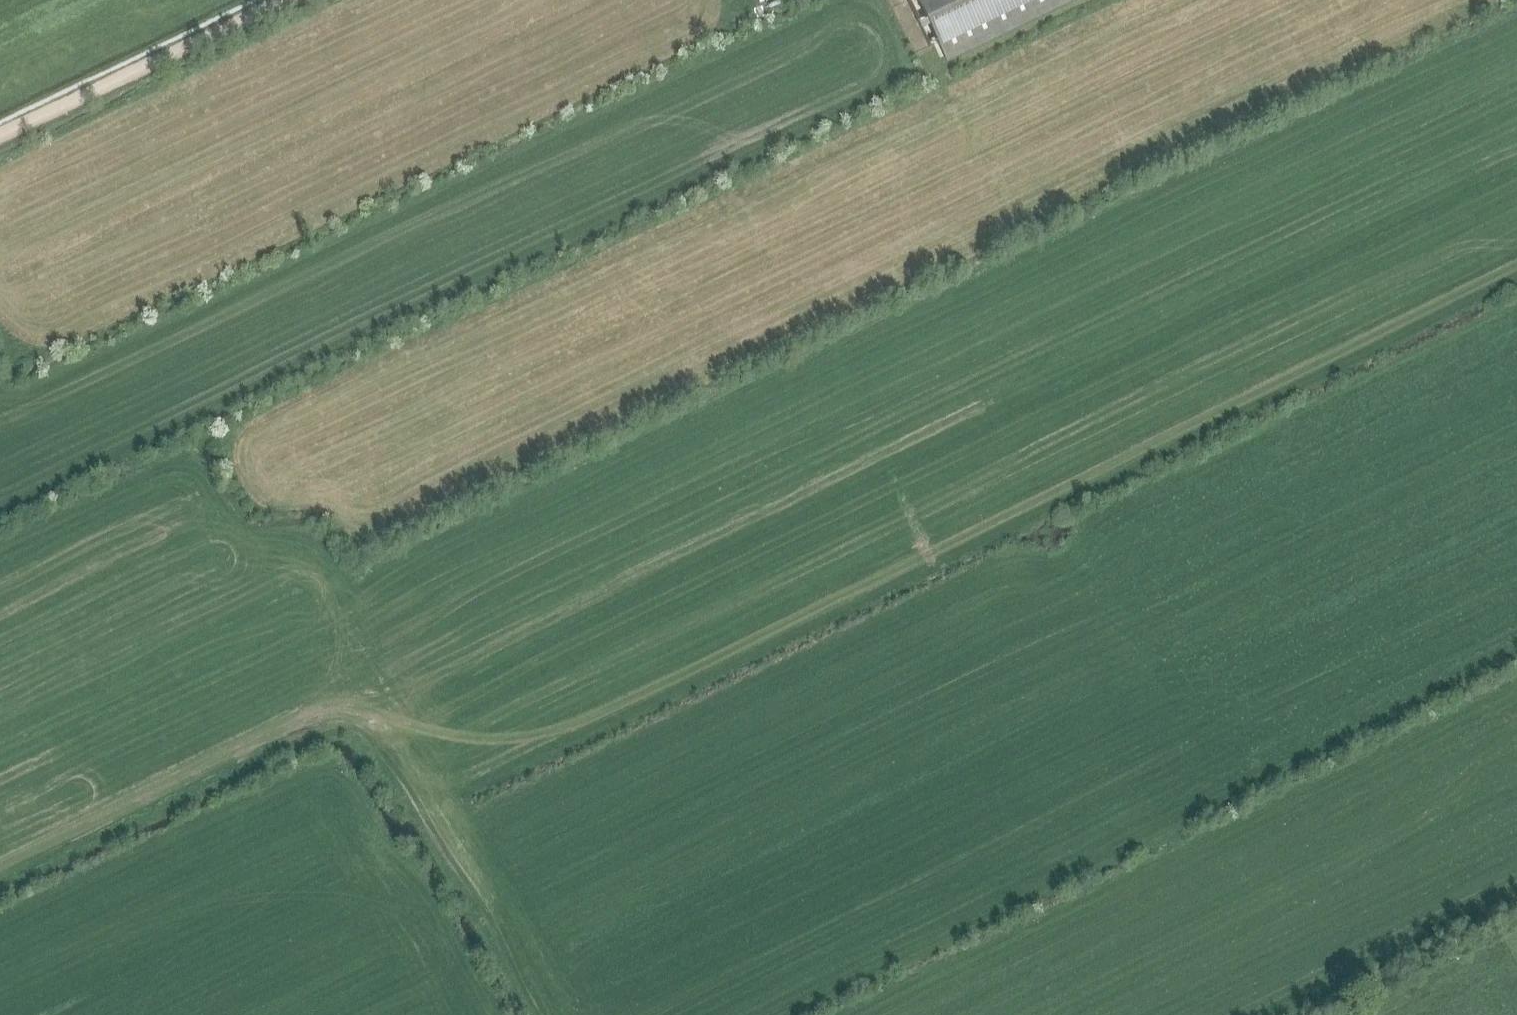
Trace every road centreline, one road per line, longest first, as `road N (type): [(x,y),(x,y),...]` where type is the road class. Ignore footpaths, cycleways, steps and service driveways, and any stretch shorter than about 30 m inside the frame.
road 1 (track): [(0,141),(293,0)]

